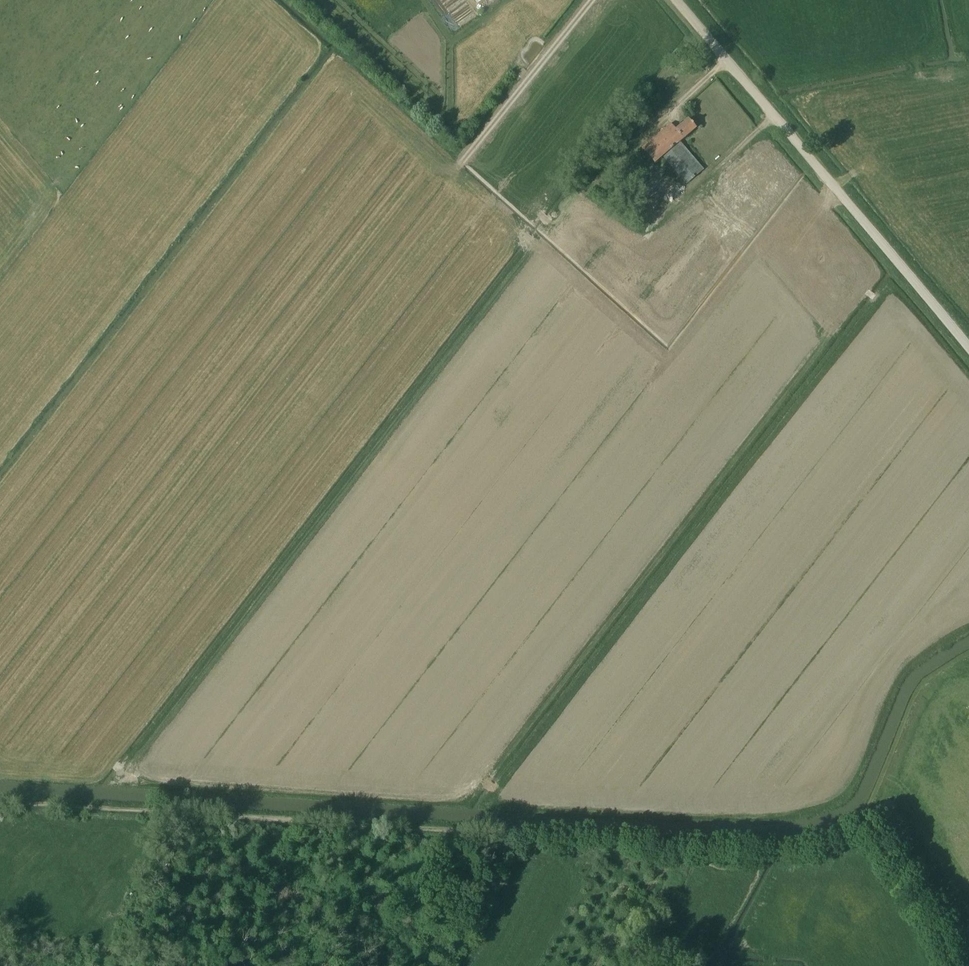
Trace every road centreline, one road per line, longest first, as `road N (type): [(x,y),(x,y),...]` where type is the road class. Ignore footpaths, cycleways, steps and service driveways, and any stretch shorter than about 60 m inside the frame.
road 1 (track): [(0,800),(799,843),(849,823),(873,835),(933,933),(944,965)]
road 2 (unclassified): [(968,353),(676,0)]

